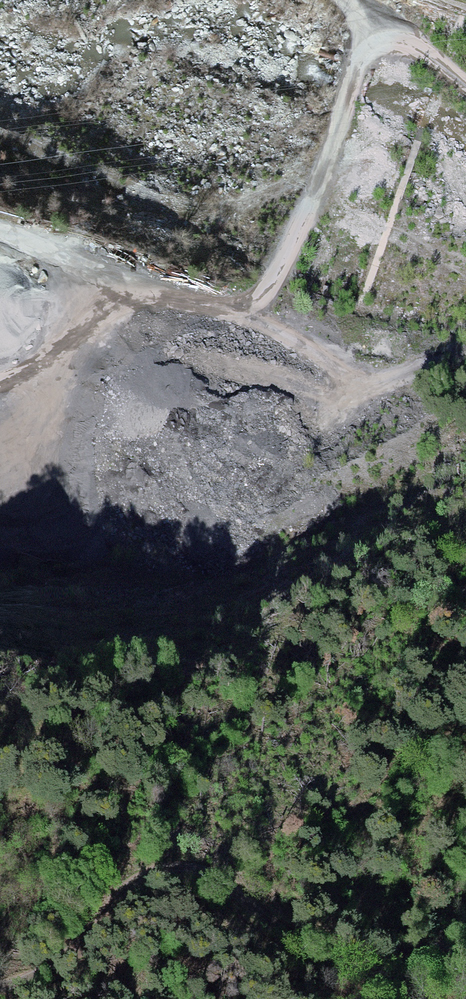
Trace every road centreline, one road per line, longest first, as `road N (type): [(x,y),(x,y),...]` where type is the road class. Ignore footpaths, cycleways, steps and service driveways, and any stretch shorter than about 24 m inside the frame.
road 1 (track): [(0,383),(13,378),(84,285),(245,329),(309,207),(372,32)]
road 2 (track): [(465,938),(442,941),(401,968),(372,972),(201,873),(162,871),(122,889),(102,912)]
road 3 (track): [(338,0),(372,32),(465,91)]
road 4 (track): [(102,912),(49,972),(0,976)]

